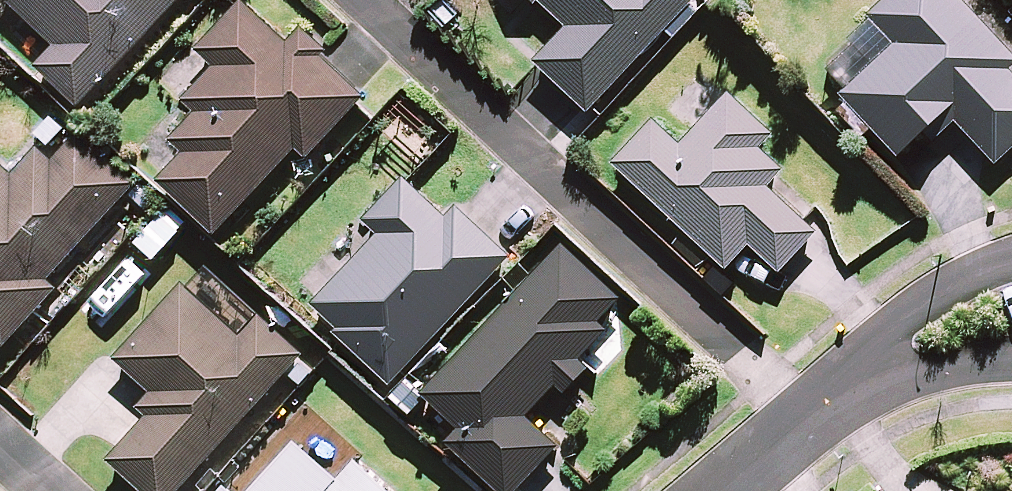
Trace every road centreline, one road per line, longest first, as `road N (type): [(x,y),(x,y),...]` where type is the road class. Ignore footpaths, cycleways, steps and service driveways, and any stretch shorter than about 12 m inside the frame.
road 1 (residential): [(812,421),(366,0)]
road 2 (residential): [(859,380),(906,318),(1011,260)]

